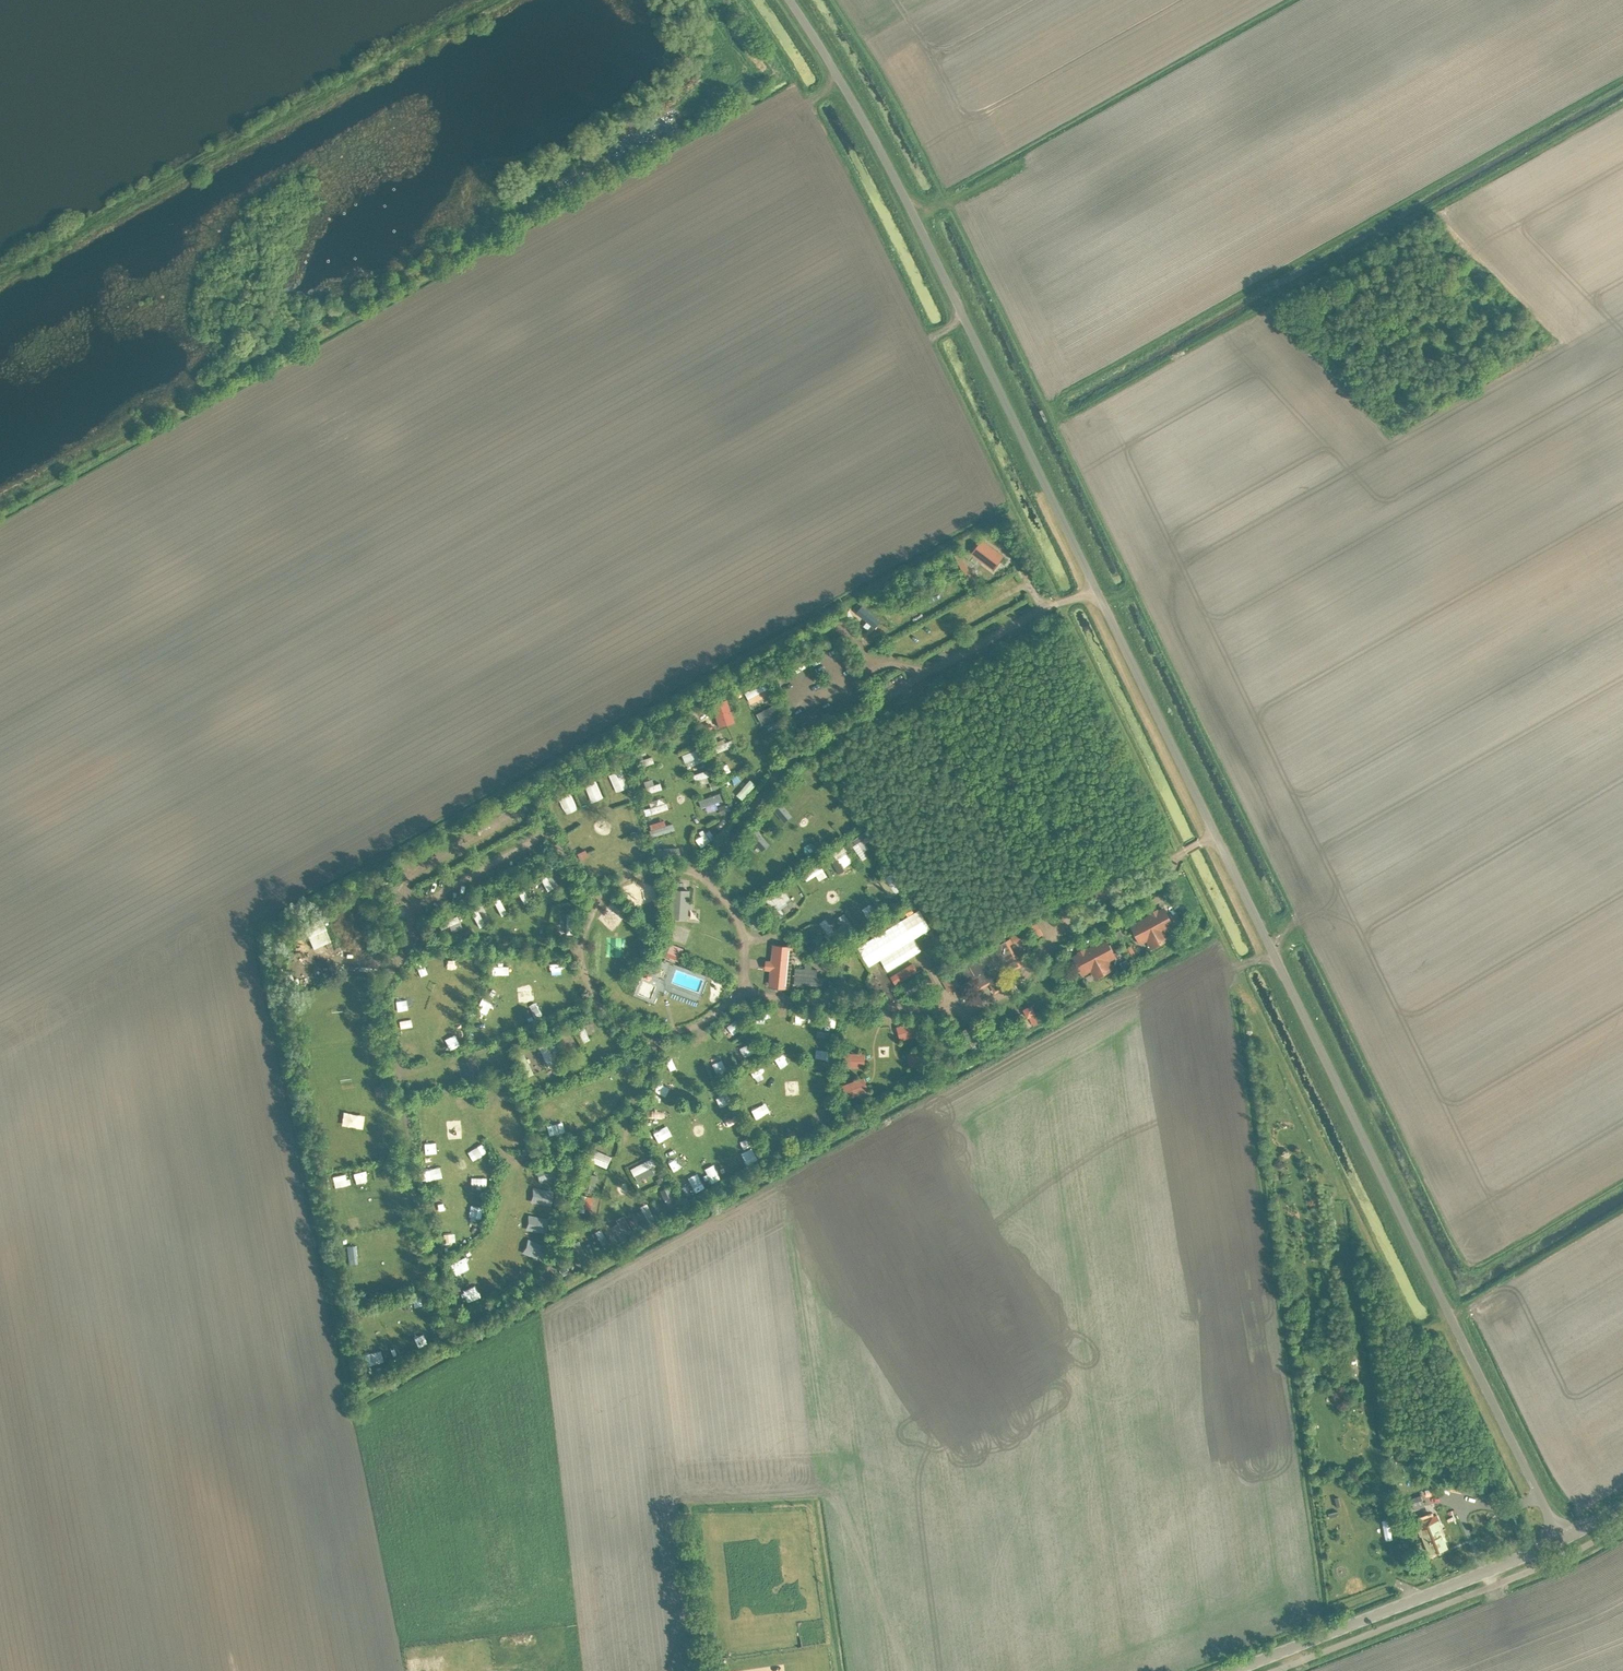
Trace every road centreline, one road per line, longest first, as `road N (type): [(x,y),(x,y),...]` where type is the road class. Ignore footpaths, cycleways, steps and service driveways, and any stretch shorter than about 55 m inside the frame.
road 1 (unclassified): [(1562,1540),(912,213),(789,0)]
road 2 (secondary): [(1233,1670),(1562,1540)]

